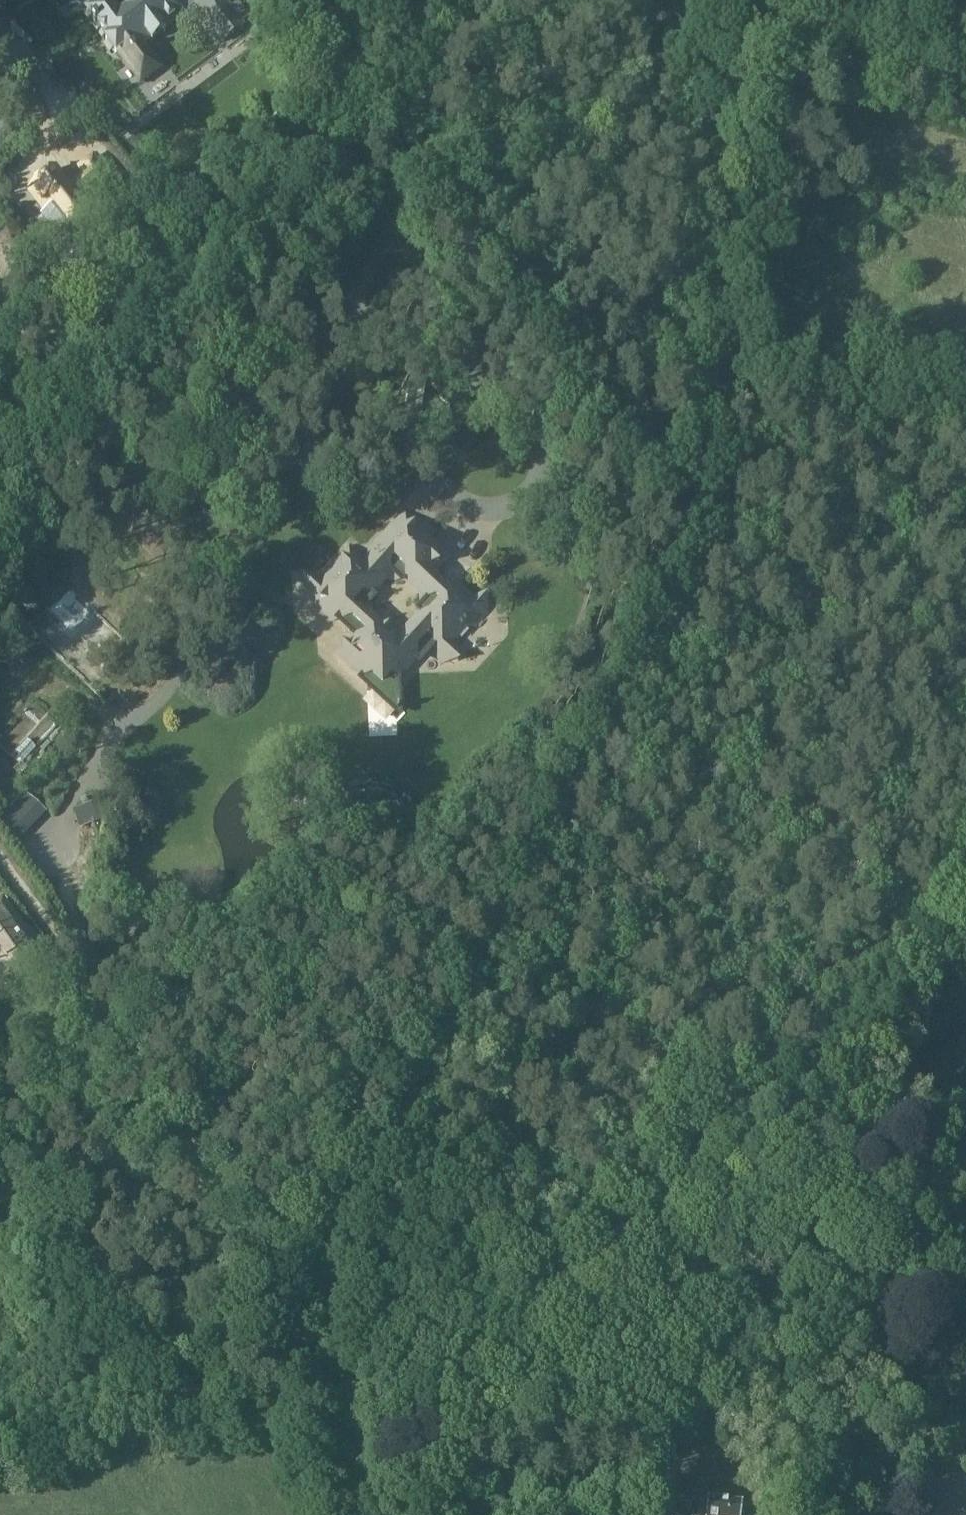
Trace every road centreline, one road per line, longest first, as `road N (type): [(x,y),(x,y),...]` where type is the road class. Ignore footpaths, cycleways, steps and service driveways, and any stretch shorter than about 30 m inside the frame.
road 1 (track): [(0,452),(380,74)]

